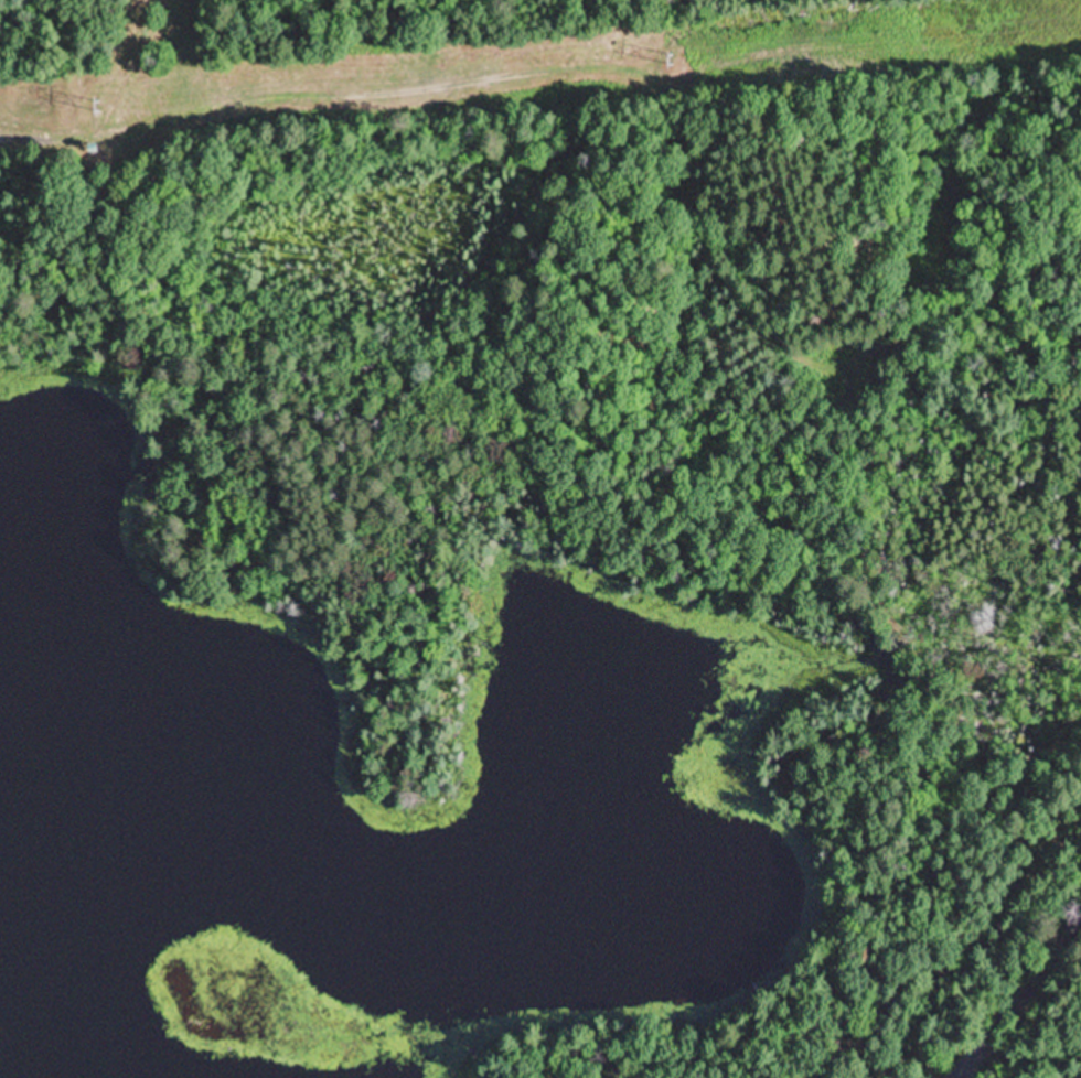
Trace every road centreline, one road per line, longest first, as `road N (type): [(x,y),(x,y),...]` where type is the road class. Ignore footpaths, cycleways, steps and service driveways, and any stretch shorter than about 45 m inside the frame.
road 1 (residential): [(1045,975),(999,940),(953,877),(913,626),(880,559),(887,444),(994,303)]
road 2 (residential): [(958,1077),(1080,926)]

